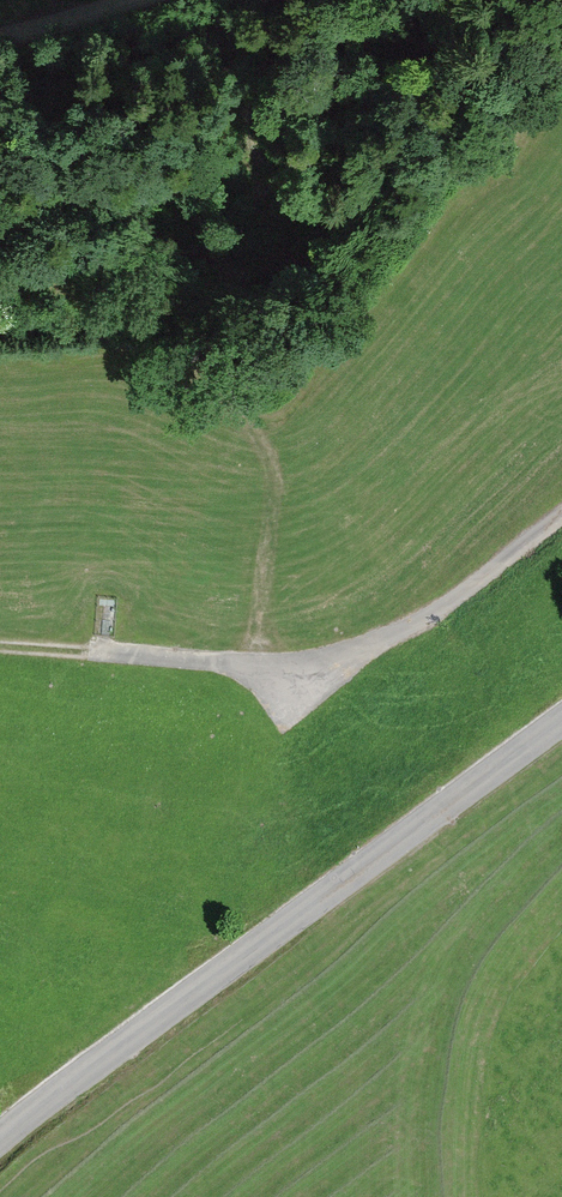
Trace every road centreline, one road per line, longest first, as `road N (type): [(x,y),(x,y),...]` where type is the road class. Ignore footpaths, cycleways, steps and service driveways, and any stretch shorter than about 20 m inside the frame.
road 1 (tertiary): [(561,722),(0,1140)]
road 2 (track): [(561,515),(420,619),(309,662),(0,649)]
road 3 (track): [(251,664),(273,518),(270,468),(246,422),(198,377)]
road 4 (track): [(0,288),(80,298),(138,320),(198,377)]
road 5 (track): [(138,0),(0,37)]

